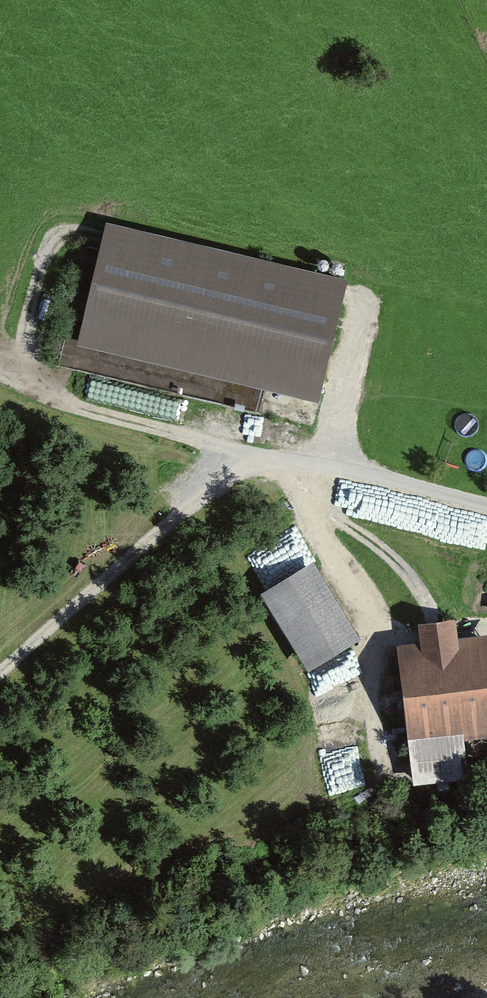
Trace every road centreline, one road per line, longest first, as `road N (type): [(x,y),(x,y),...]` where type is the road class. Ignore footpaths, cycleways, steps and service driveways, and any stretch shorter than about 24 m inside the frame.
road 1 (track): [(0,675),(202,491),(229,450),(0,373)]
road 2 (track): [(379,761),(371,706),(379,633),(298,465)]
road 3 (residential): [(486,504),(229,450)]

